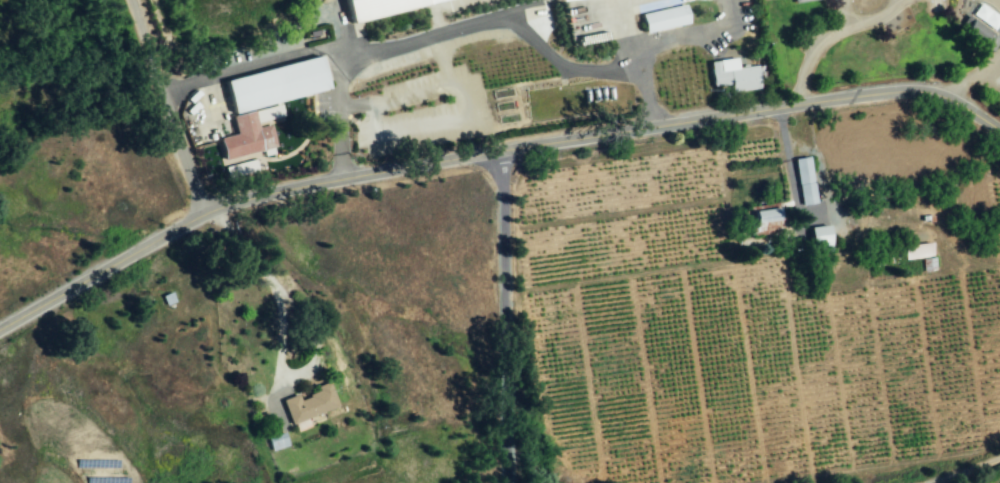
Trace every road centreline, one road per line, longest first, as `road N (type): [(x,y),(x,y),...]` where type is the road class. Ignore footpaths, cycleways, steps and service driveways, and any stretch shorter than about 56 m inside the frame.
road 1 (residential): [(999,158),(903,103),(767,103),(333,179),(204,220),(0,330)]
road 2 (residential): [(204,220),(130,0)]

